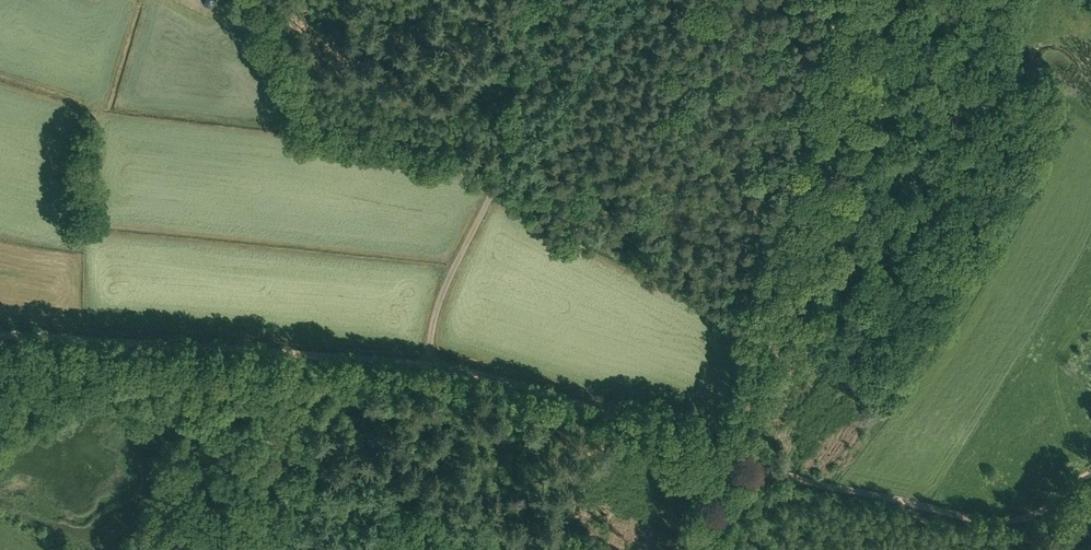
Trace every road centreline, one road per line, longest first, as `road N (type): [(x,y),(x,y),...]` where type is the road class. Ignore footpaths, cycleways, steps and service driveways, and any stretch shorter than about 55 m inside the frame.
road 1 (track): [(857,0),(857,26),(720,450)]
road 2 (track): [(0,332),(428,362)]
road 3 (track): [(720,450),(928,509),(1004,516),(1090,460)]
road 4 (track): [(428,362),(441,296),(508,147),(491,0)]
road 5 (track): [(428,362),(720,450)]

